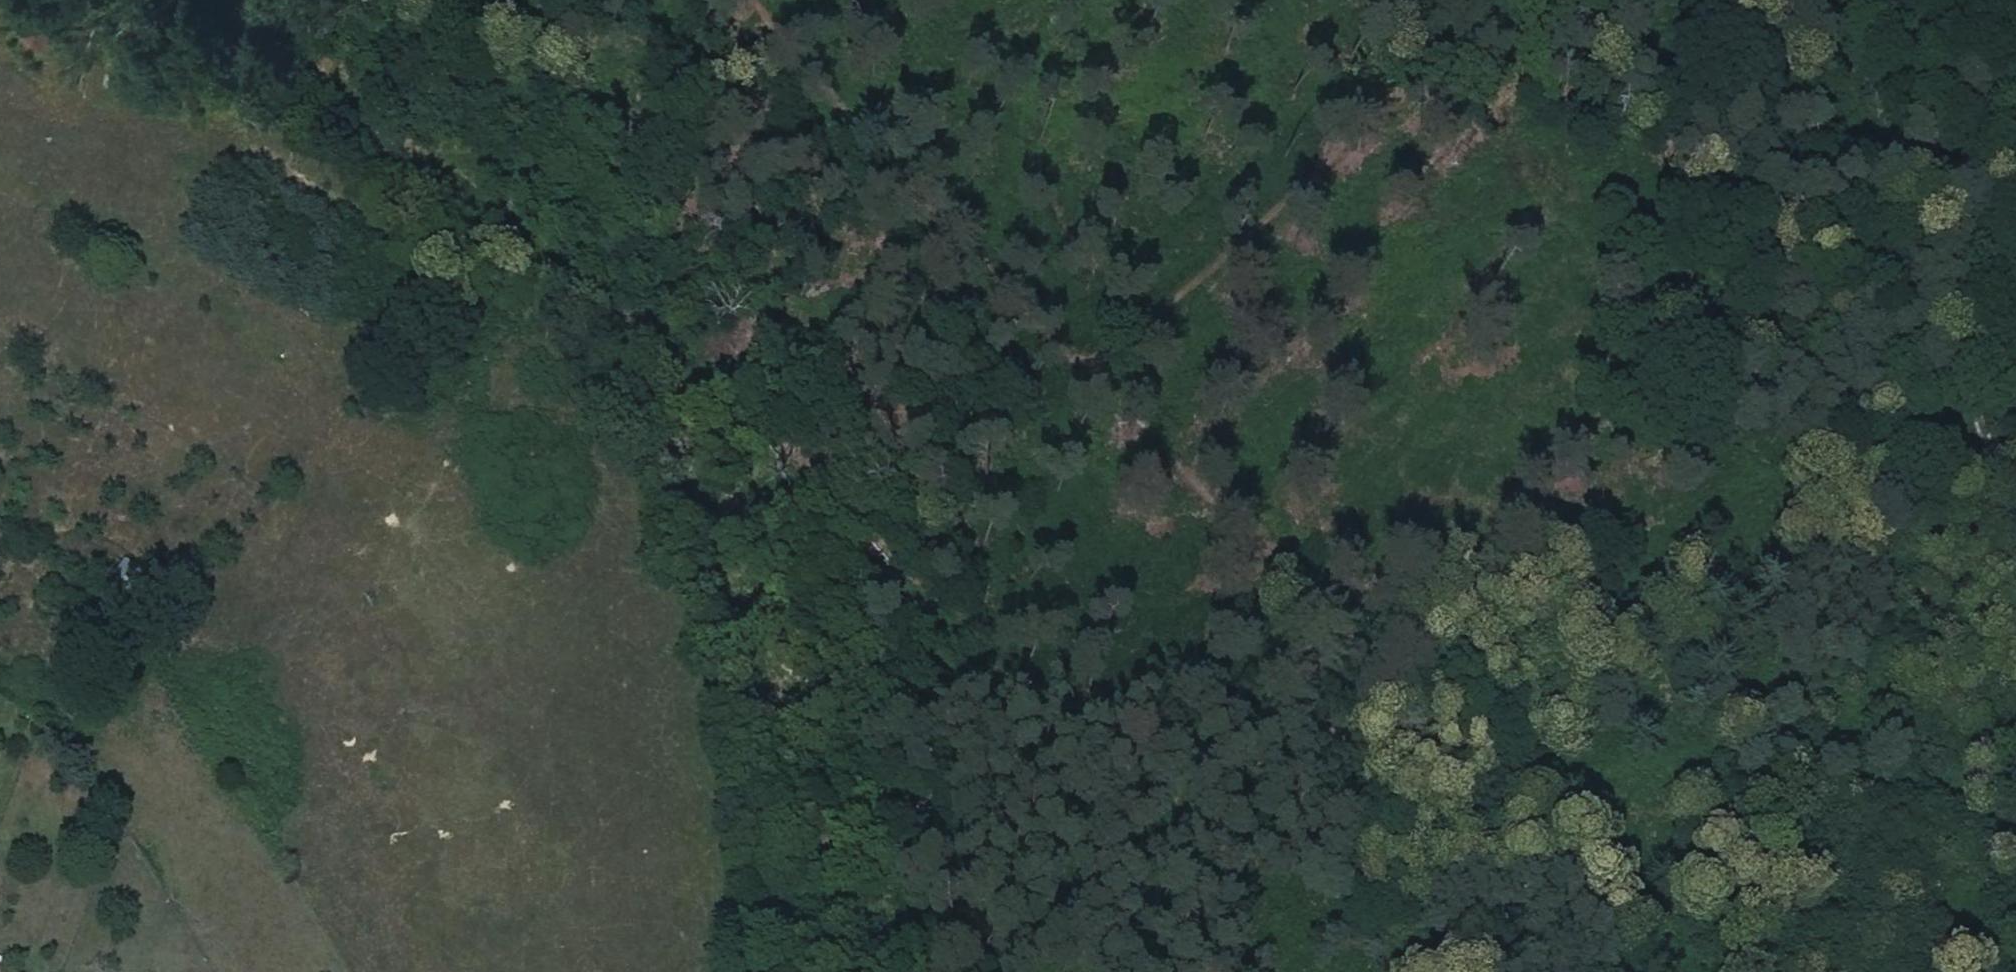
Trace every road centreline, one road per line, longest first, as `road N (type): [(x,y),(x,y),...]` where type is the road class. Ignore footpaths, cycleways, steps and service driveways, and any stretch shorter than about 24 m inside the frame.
road 1 (track): [(1637,971),(1070,377),(748,0)]
road 2 (track): [(1070,377),(1505,0)]
road 3 (track): [(2015,533),(1967,384),(1961,0)]

